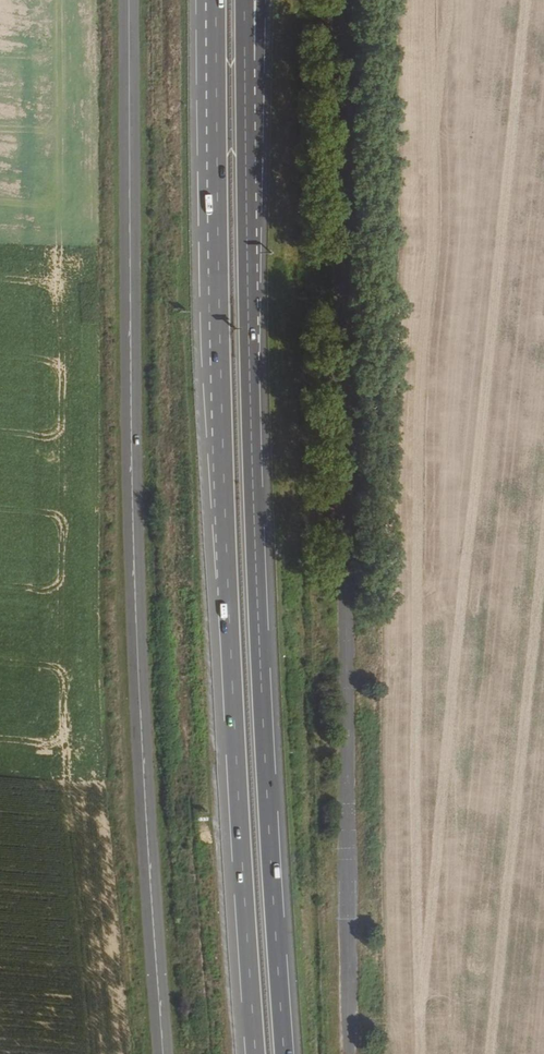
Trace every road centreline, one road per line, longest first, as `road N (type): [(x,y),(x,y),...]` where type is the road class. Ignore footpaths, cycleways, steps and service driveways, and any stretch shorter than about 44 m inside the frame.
road 1 (tertiary): [(129,0),(136,618),(165,1053)]
road 2 (motorway): [(216,0),(226,584),(254,1053)]
road 3 (motorway): [(285,1053),(257,588),(245,62)]

